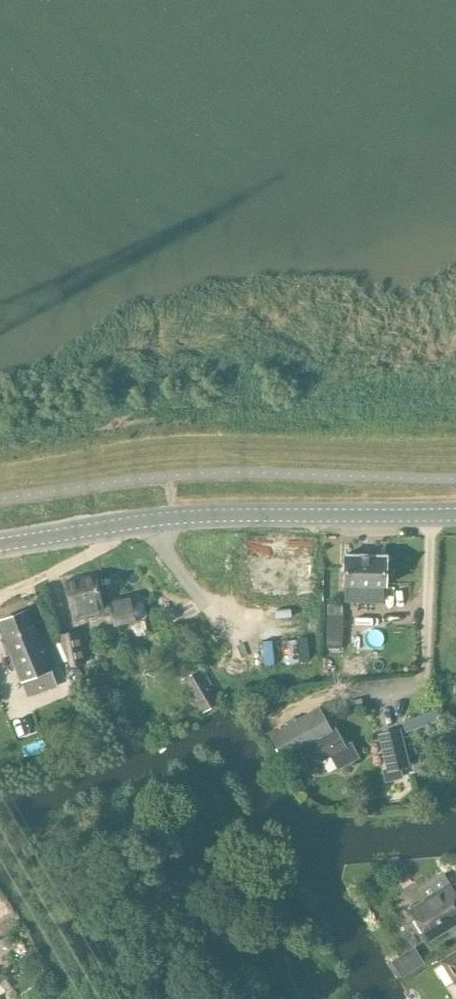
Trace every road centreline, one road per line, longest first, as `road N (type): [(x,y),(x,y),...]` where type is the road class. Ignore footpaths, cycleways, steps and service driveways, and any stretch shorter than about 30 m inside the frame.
road 1 (tertiary): [(0,544),(246,514),(455,515)]

